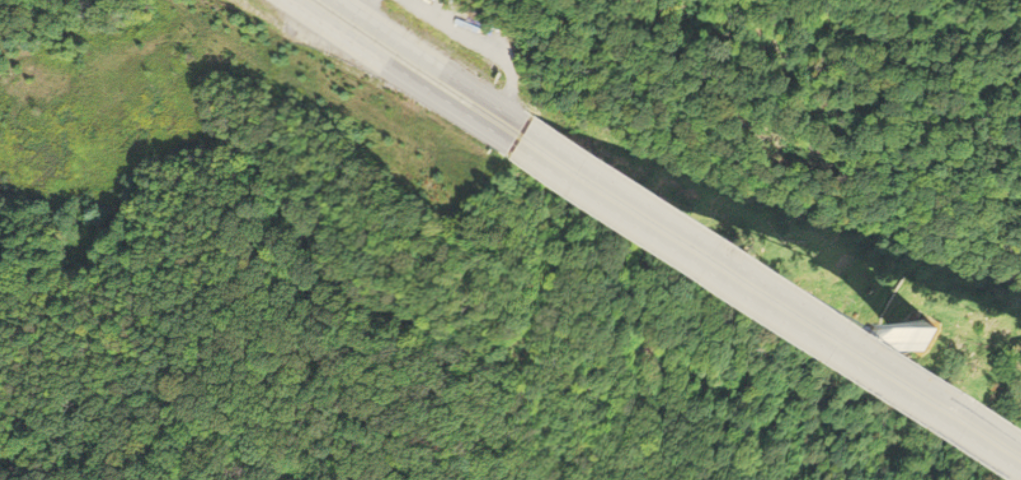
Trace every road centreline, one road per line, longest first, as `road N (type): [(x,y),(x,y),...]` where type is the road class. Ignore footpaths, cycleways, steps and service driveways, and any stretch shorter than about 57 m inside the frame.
road 1 (motorway): [(518,143),(1020,466)]
road 2 (motorway): [(1020,440),(532,127)]
road 3 (motorway): [(281,0),(518,143)]
road 4 (motorway): [(532,127),(333,0)]

